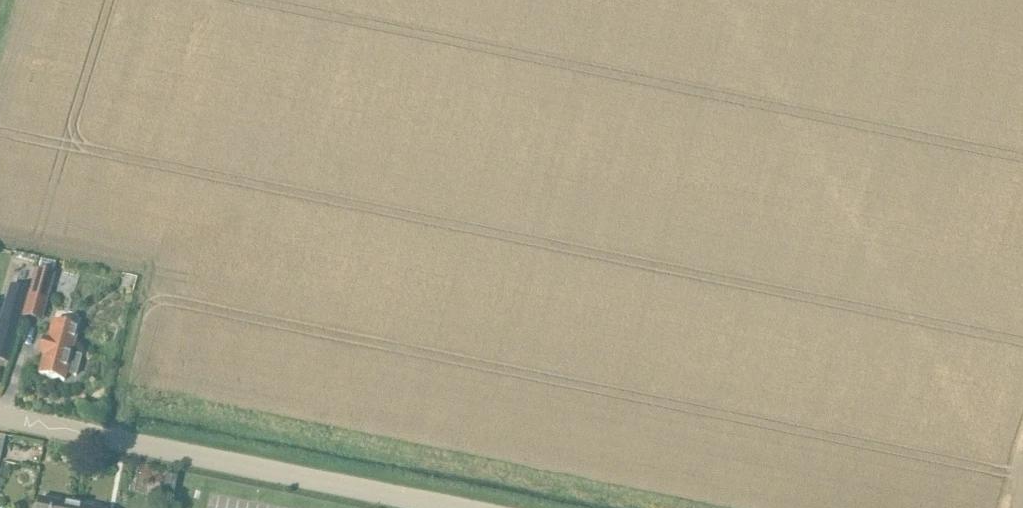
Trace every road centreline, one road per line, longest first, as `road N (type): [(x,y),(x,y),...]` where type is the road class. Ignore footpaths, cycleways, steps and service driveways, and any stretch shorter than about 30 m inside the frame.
road 1 (unclassified): [(449,507),(0,417)]

